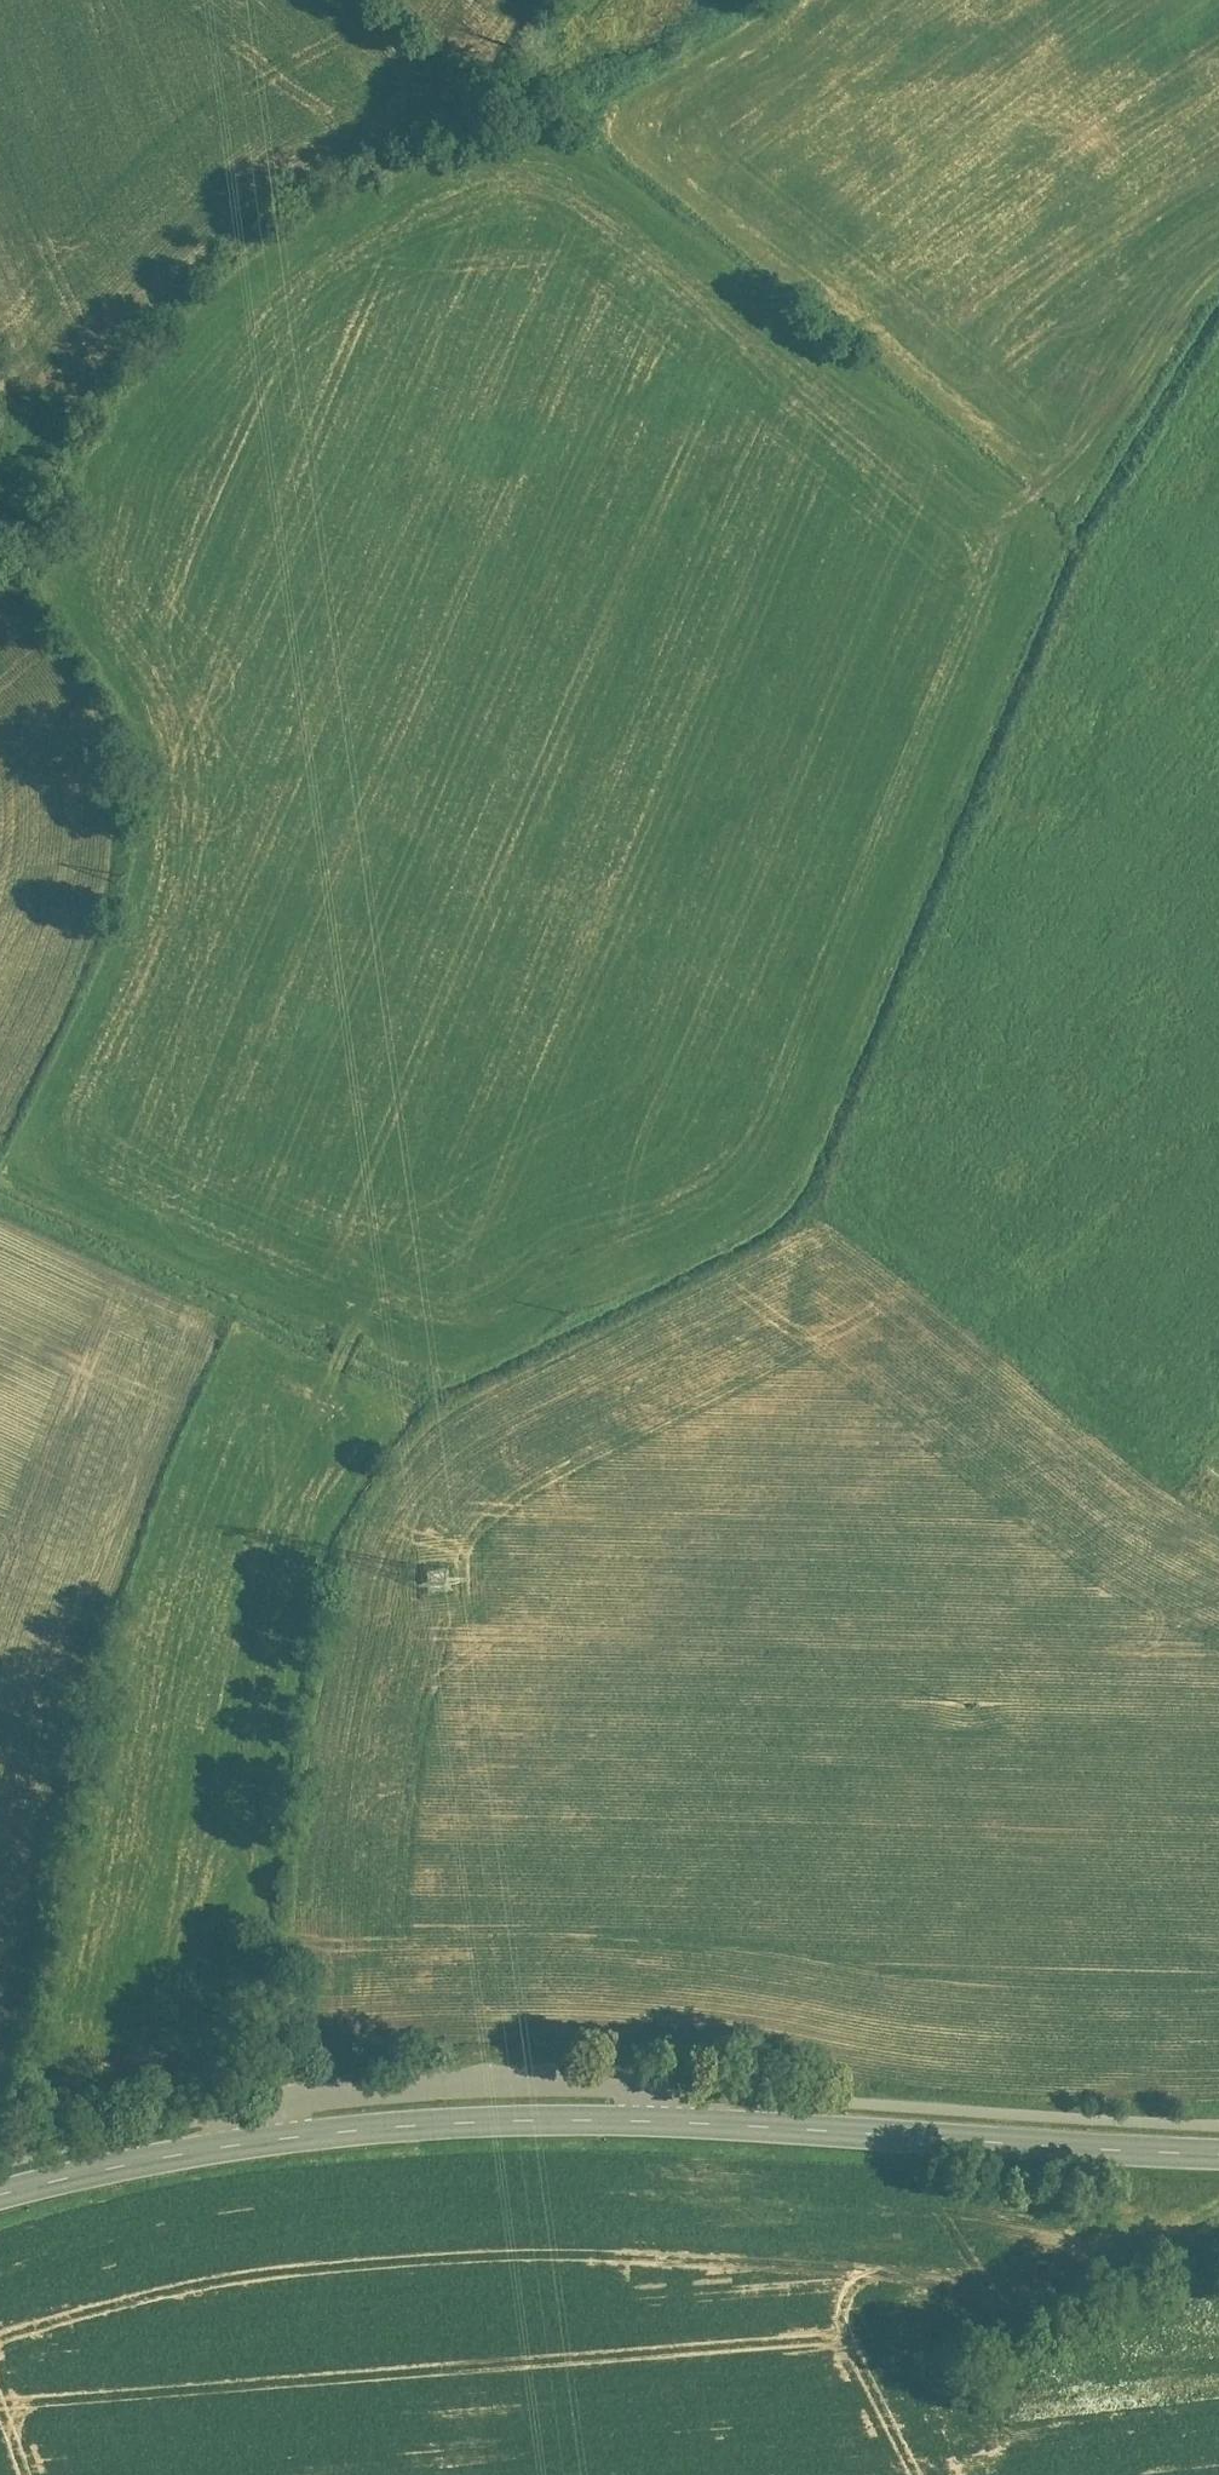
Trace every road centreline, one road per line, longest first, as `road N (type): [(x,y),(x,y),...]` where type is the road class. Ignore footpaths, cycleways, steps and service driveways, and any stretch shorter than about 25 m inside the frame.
road 1 (tertiary): [(0,2197),(250,2146),(565,2124),(1218,2156)]

